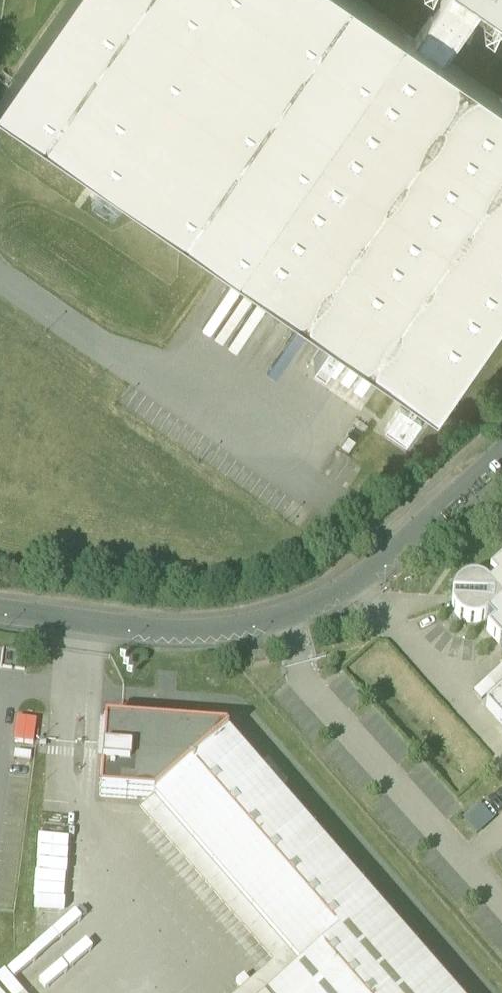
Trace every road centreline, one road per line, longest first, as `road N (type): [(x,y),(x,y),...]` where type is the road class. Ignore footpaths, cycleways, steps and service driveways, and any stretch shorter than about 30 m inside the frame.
road 1 (unclassified): [(0,613),(156,632),(287,618),(361,582),(501,457)]

